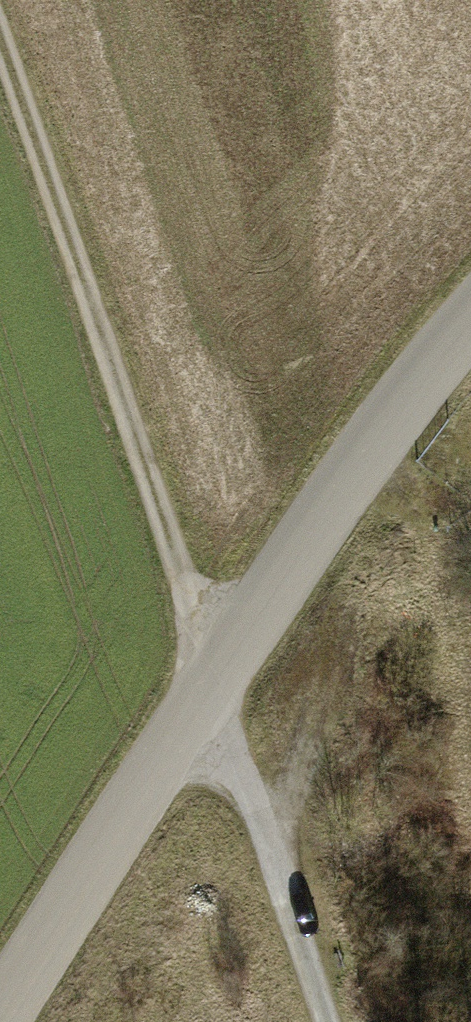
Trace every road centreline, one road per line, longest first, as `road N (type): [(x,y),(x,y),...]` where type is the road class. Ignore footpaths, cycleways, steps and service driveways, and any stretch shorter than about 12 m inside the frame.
road 1 (track): [(328,1021),(240,767),(217,668),(0,52)]
road 2 (unclassified): [(0,1010),(217,668),(470,309)]

